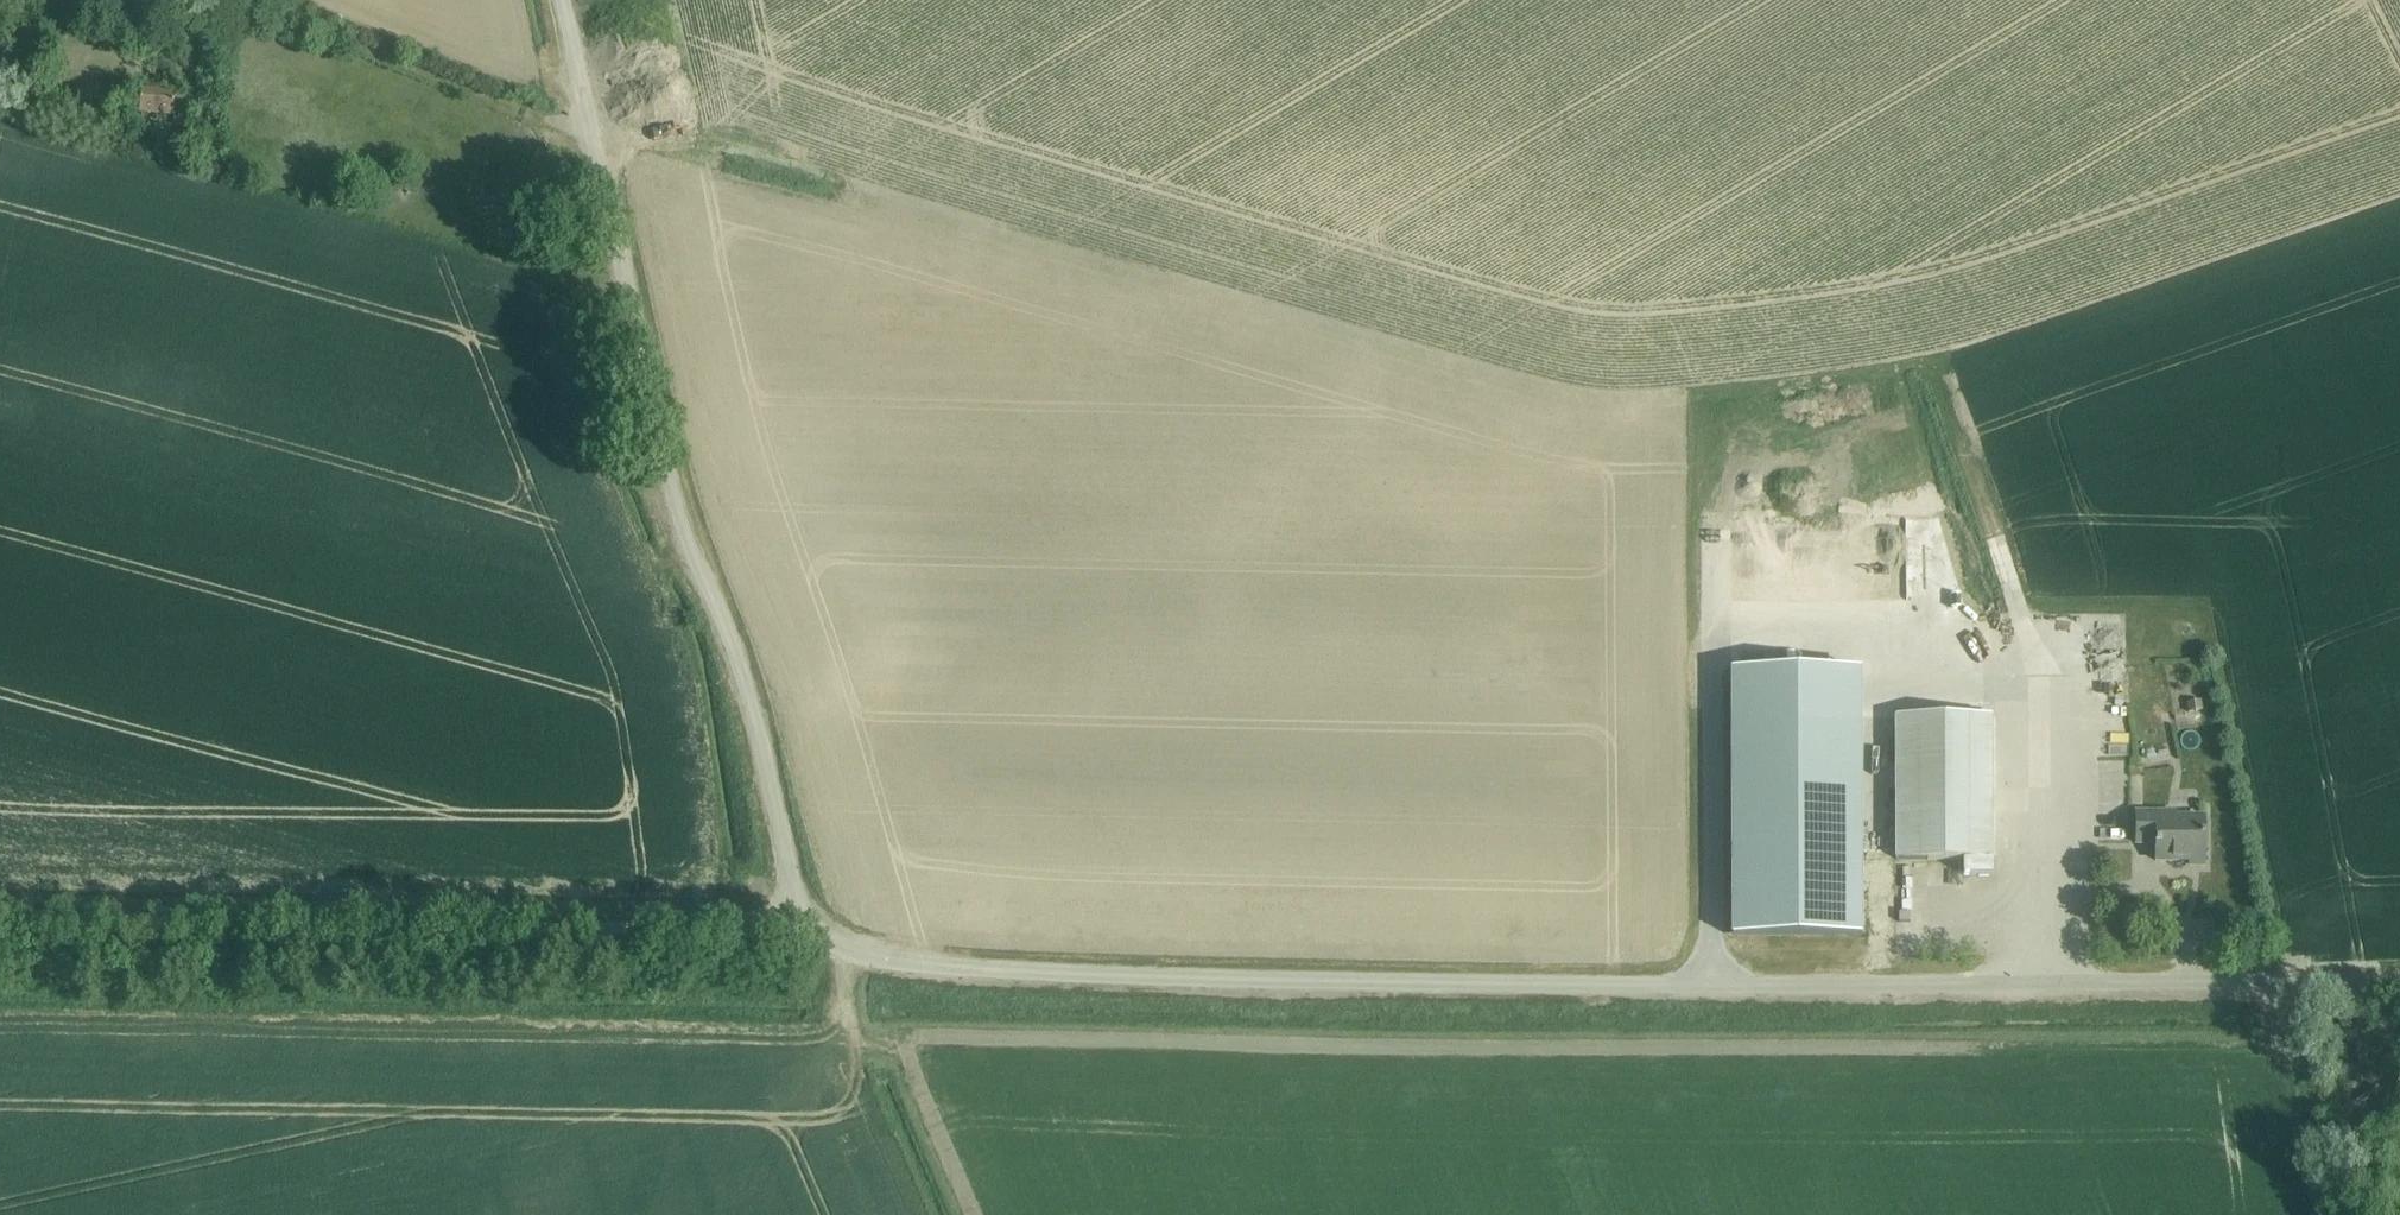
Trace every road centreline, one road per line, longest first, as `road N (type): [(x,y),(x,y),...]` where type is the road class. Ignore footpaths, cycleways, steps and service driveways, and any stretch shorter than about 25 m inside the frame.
road 1 (unclassified): [(2399,979),(1294,980),(960,968),(877,958),(787,931)]
road 2 (unclassified): [(787,931),(792,896),(771,789),(733,646),(670,484),(562,0)]
road 3 (unclassified): [(0,921),(787,931)]

